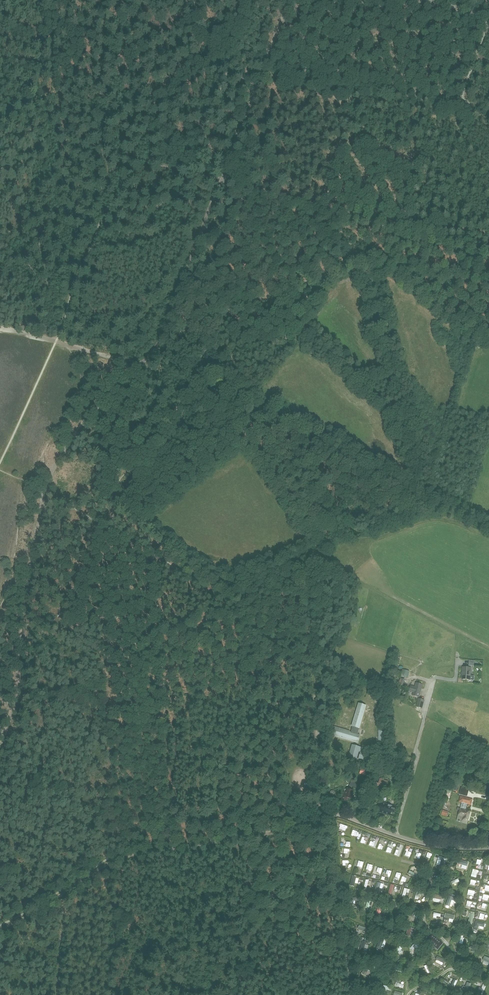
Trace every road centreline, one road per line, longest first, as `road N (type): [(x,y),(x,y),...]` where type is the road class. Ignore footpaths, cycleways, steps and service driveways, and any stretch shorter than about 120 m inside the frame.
road 1 (track): [(0,122),(488,253)]
road 2 (track): [(488,325),(475,326),(380,253),(160,339),(138,366),(57,341)]
road 3 (track): [(0,743),(19,682),(48,481),(92,413),(138,366)]
road 4 (track): [(309,612),(318,781),(332,826),(349,994)]
road 5 (track): [(100,619),(118,854),(113,994)]
road 6 (track): [(160,339),(291,0)]
road 7 (track): [(0,929),(118,858),(328,819)]
road 8 (track): [(380,253),(326,209),(355,78),(488,106)]
road 9 (track): [(176,848),(156,556)]
road 10 (track): [(309,612),(238,606),(112,529)]
road 11 (unclassified): [(488,848),(418,842),(323,810)]
road 12 (track): [(317,564),(463,637)]
road 13 (track): [(488,976),(458,970),(435,931),(366,893)]
road 14 (track): [(25,621),(159,615)]

